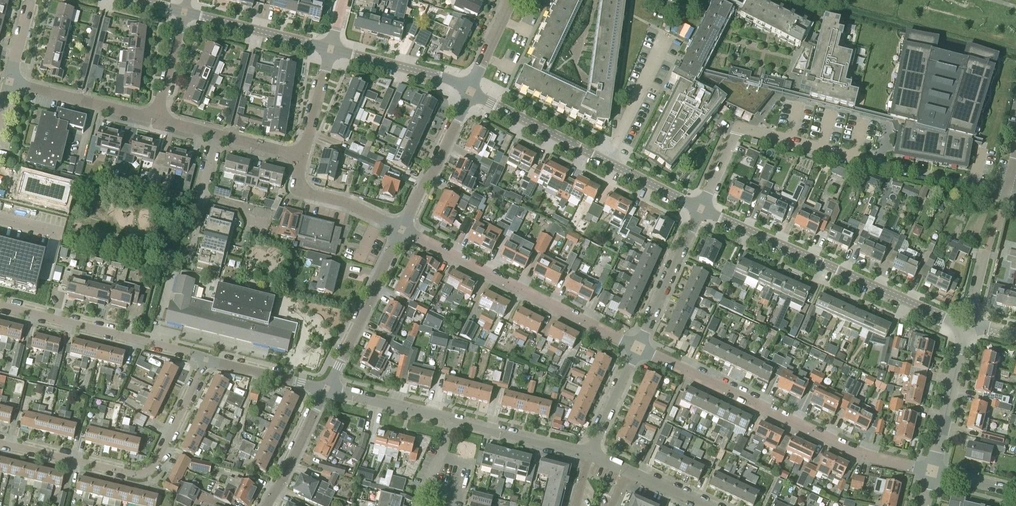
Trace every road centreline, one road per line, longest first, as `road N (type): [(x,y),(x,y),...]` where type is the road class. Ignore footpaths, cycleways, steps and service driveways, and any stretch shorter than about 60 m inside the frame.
road 1 (residential): [(700,211),(738,129),(970,189)]
road 2 (residential): [(932,472),(852,450),(640,349)]
road 3 (residential): [(966,332),(700,211)]
road 4 (residential): [(0,442),(150,471),(208,360)]
road 5 (residential): [(640,349),(404,232)]
road 6 (residential): [(208,360),(0,307)]
road 7 (tertiary): [(326,389),(404,232)]
road 8 (residential): [(159,120),(8,83)]
road 9 (residential): [(608,165),(470,98)]
road 10 (tertiary): [(331,51),(183,15)]
road 11 (unclassified): [(640,349),(700,211)]
road 12 (tertiary): [(404,232),(470,98)]
road 13 (residential): [(302,157),(159,120)]
road 14 (tertiary): [(470,98),(331,51)]
road 15 (residential): [(932,472),(966,332)]
road 16 (residential): [(404,232),(302,191),(302,157)]
road 17 (residential): [(589,454),(450,420)]
road 18 (tertiary): [(266,505),(326,389)]
road 19 (residential): [(450,420),(326,389)]
road 20 (residential): [(326,389),(208,360)]

